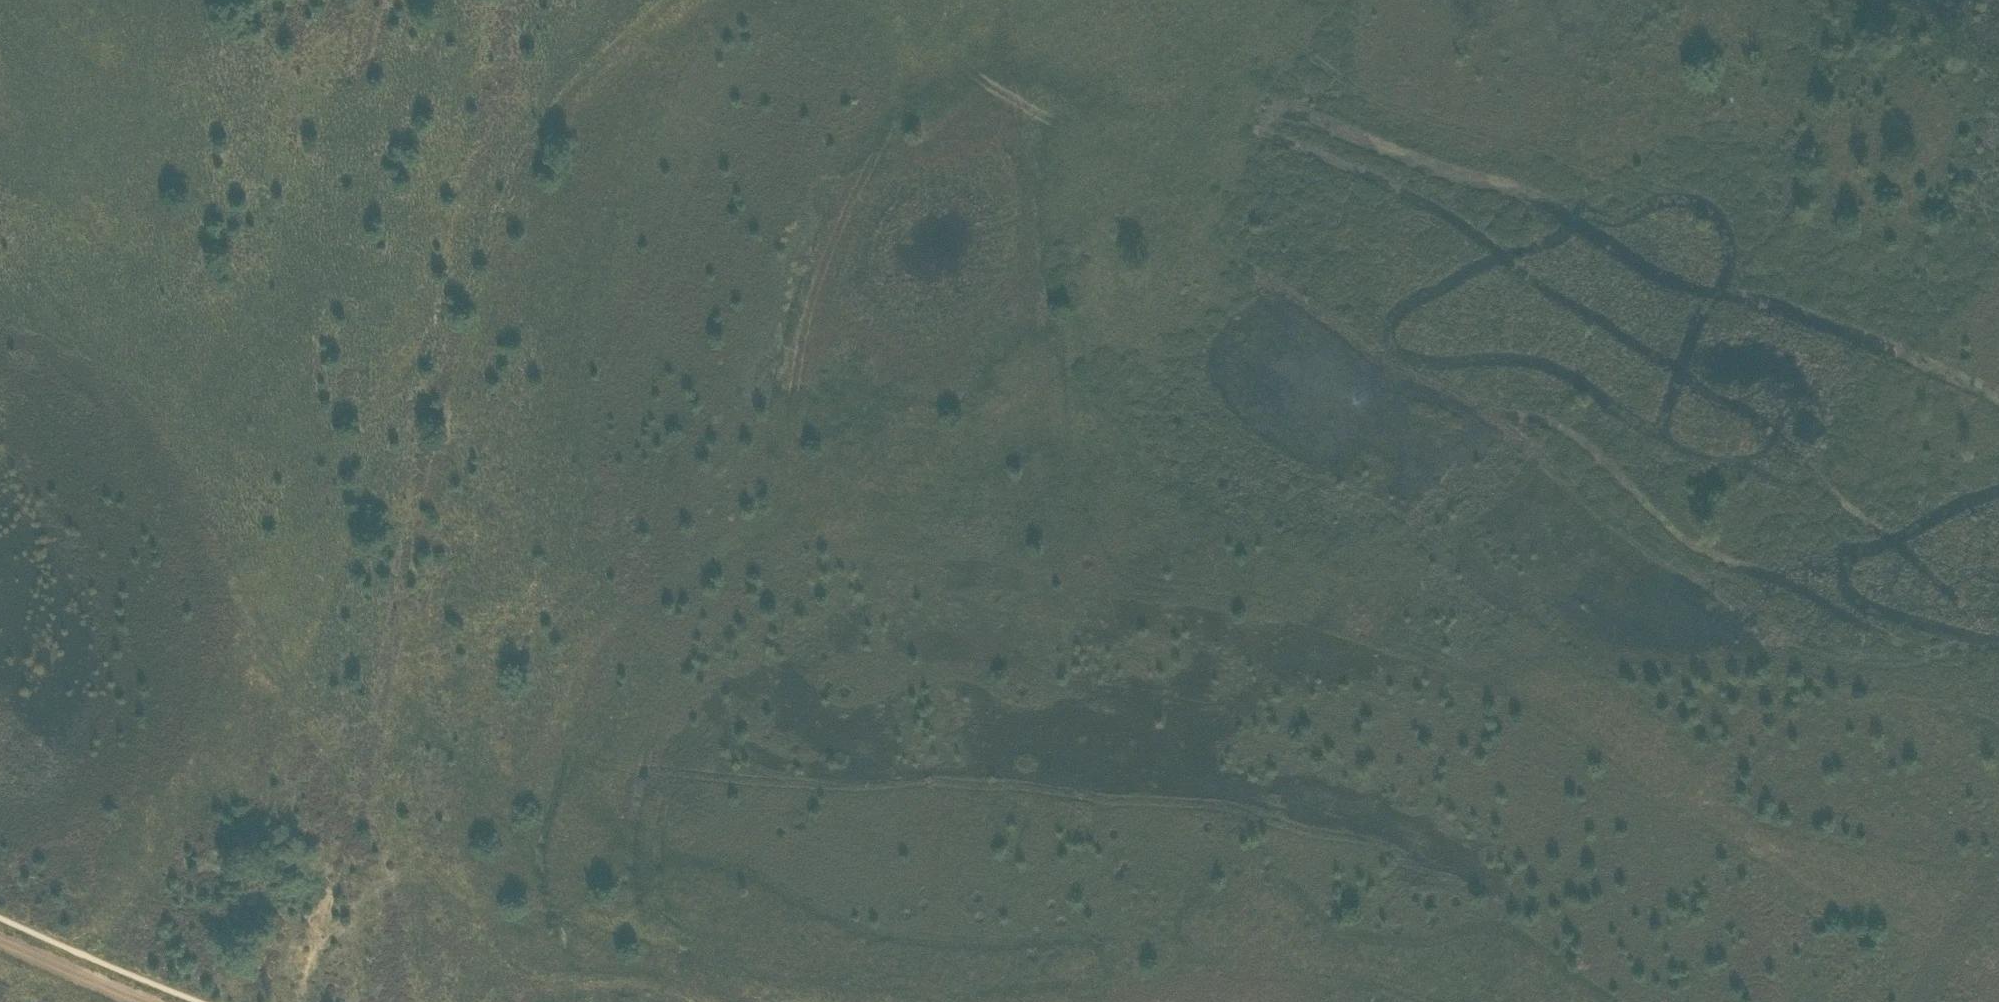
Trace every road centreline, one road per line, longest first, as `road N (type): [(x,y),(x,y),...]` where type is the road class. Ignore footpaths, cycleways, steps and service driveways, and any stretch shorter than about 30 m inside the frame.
road 1 (track): [(142,1001),(0,941)]

